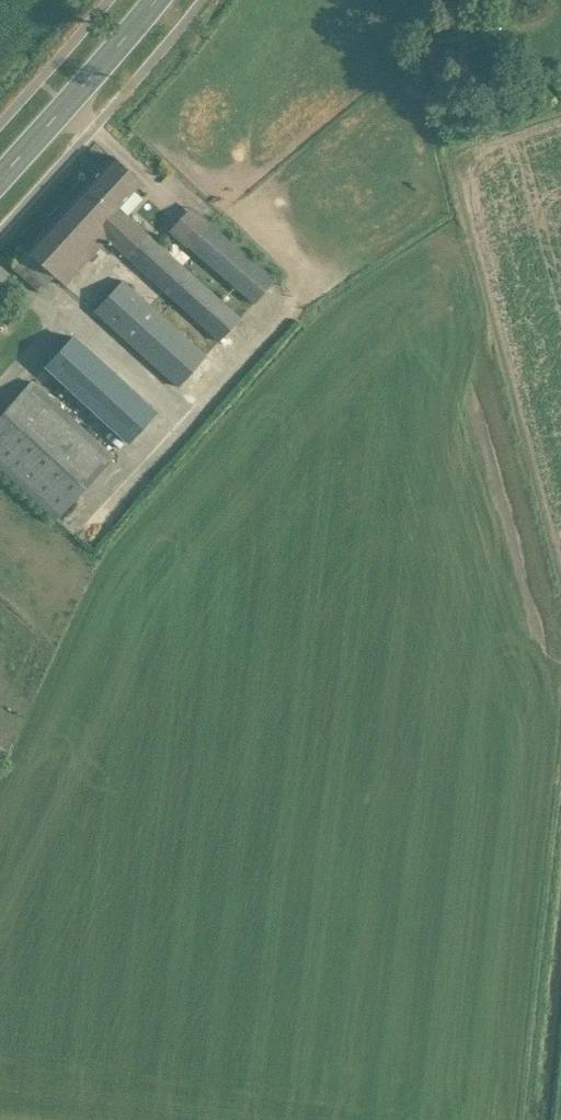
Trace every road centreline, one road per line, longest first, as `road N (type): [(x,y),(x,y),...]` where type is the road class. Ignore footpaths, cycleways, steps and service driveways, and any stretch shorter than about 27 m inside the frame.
road 1 (secondary): [(0,183),(163,0)]

